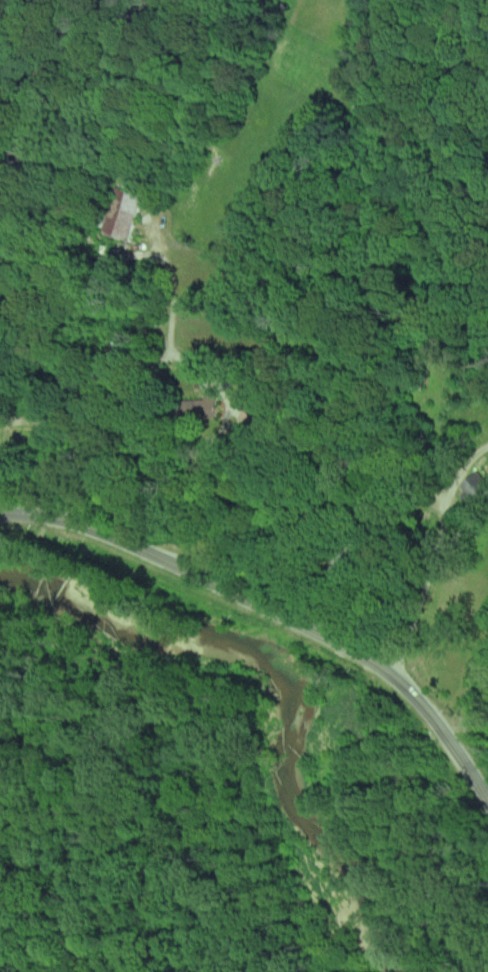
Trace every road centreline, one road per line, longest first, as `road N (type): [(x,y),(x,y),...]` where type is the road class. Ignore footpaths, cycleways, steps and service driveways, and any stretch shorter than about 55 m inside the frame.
road 1 (primary): [(487,798),(450,726),(399,669),(92,526),(0,516)]

